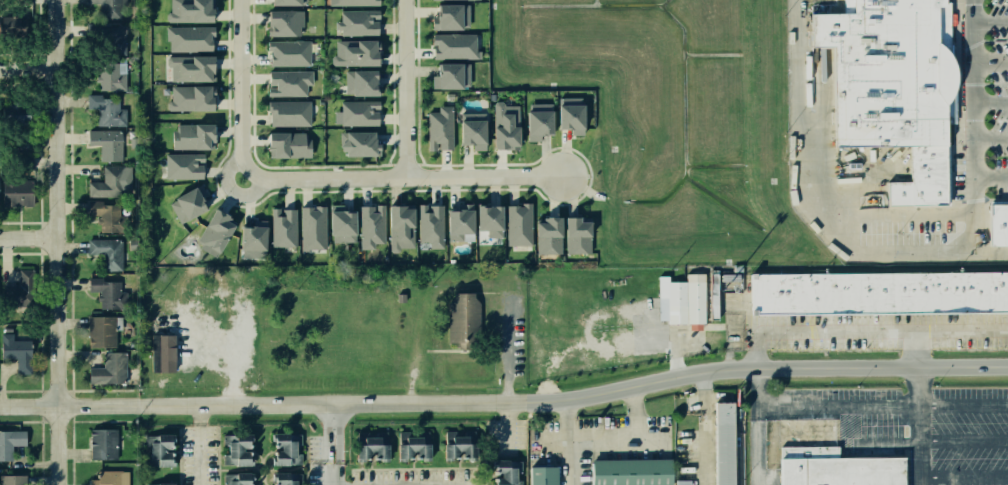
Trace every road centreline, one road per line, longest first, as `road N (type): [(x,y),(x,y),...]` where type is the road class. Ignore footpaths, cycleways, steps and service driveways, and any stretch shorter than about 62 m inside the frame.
road 1 (residential): [(0,404),(549,398),(770,364),(1007,363)]
road 2 (residential): [(60,484),(59,0)]
road 3 (residential): [(562,175),(271,180),(249,171)]
road 4 (residential): [(405,0),(406,177)]
road 5 (residential): [(249,171),(240,144),(243,0)]

